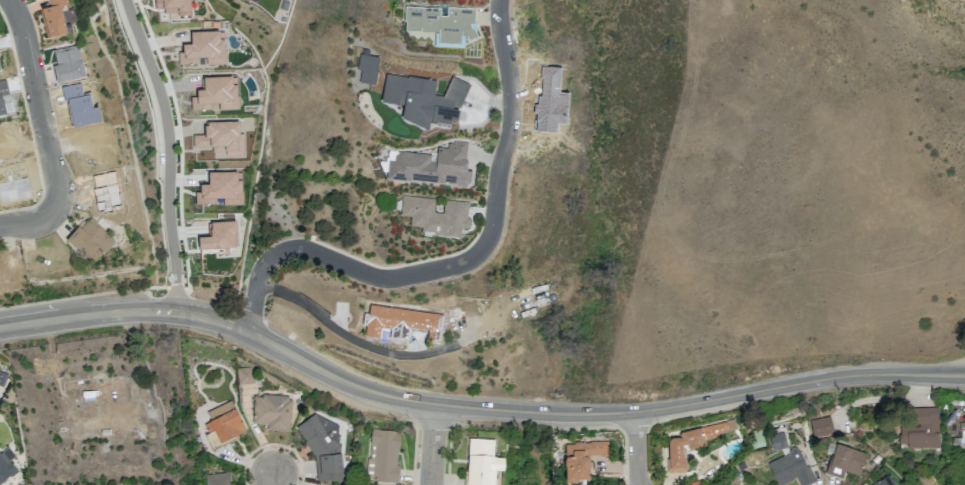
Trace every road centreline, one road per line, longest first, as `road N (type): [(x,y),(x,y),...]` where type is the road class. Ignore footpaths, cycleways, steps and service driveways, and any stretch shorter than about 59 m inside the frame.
road 1 (tertiary): [(0,328),(177,313),(252,332),(390,398),(524,412),(635,412),(855,376),(964,376)]
road 2 (residential): [(252,332),(262,275),(292,250),(386,278),(469,262),(484,251),(514,120),(501,0)]
road 3 (residential): [(126,0),(165,115),(177,313)]
road 4 (residential): [(58,205),(26,38),(10,0)]

